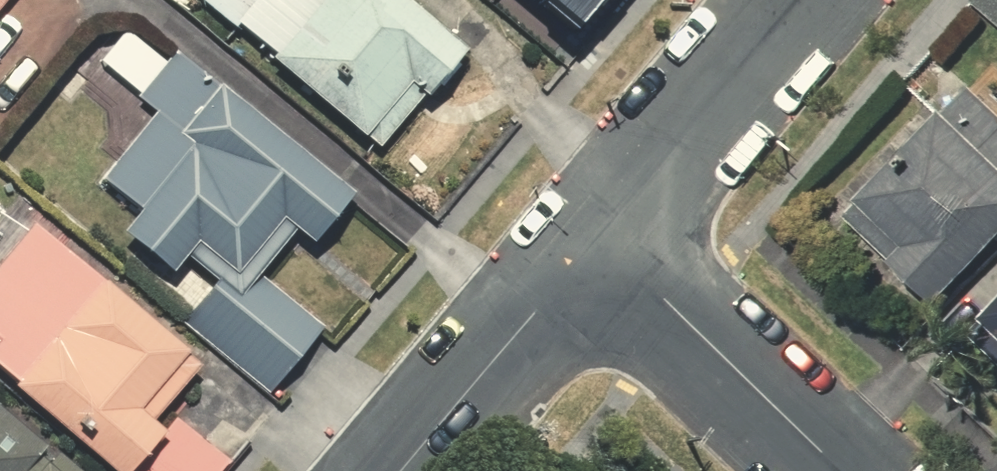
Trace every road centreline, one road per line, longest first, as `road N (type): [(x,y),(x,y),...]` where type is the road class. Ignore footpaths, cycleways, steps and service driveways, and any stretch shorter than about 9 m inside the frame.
road 1 (residential): [(597,236),(844,470)]
road 2 (residential): [(597,236),(796,0)]
road 3 (residential): [(401,470),(597,236)]

